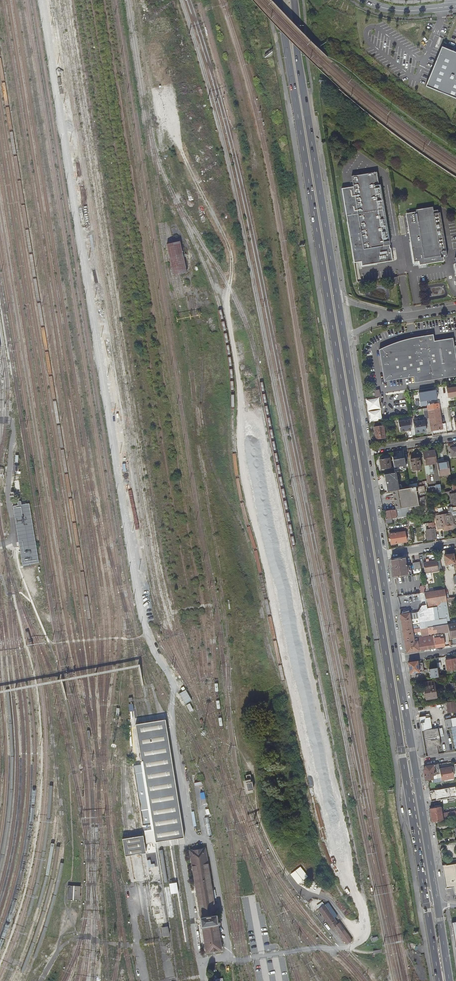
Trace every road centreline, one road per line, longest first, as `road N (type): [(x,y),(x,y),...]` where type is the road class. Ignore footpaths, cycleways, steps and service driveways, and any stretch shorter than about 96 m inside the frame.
road 1 (primary): [(277,0),(406,777)]
road 2 (primary): [(336,289),(293,0)]
road 3 (primary): [(437,904),(414,763)]

